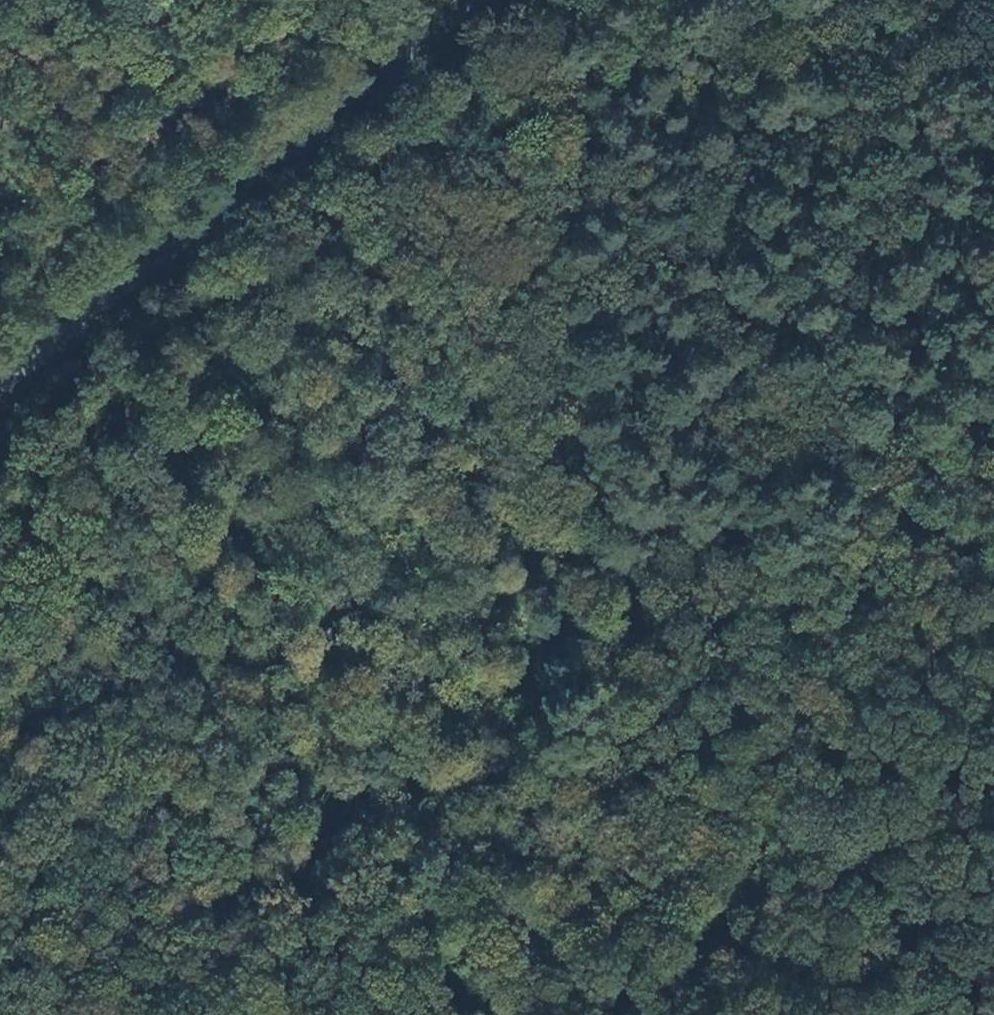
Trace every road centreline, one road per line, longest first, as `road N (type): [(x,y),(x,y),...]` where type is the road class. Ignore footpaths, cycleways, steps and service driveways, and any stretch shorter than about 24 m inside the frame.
road 1 (track): [(0,387),(382,78)]
road 2 (track): [(382,78),(479,0)]

